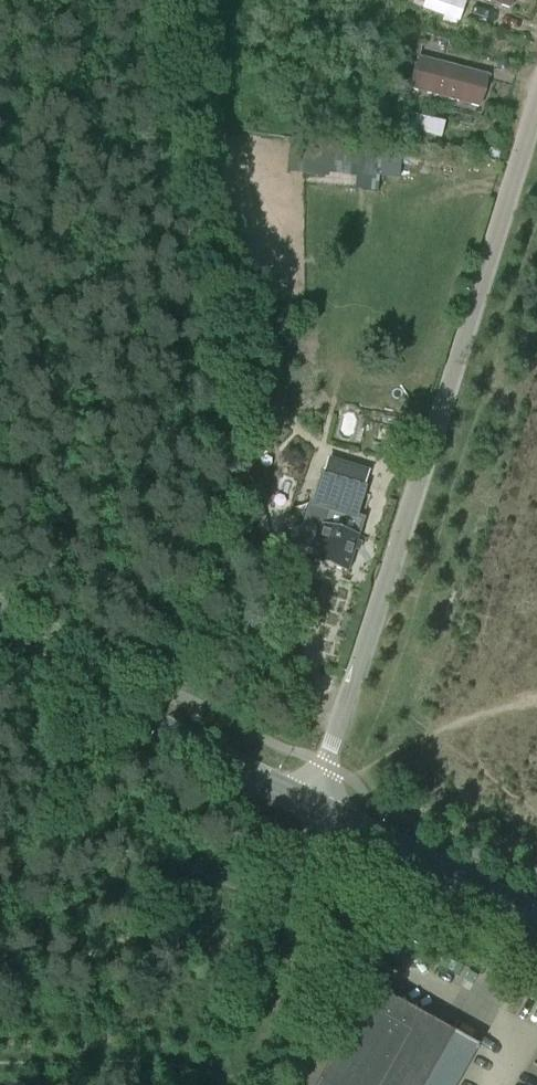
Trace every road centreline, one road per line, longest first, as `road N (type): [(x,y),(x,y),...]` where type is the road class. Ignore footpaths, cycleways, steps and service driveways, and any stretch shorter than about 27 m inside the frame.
road 1 (unclassified): [(316,808),(536,97)]
road 2 (secondary): [(316,808),(0,648)]
road 3 (secondary): [(536,917),(316,808)]

